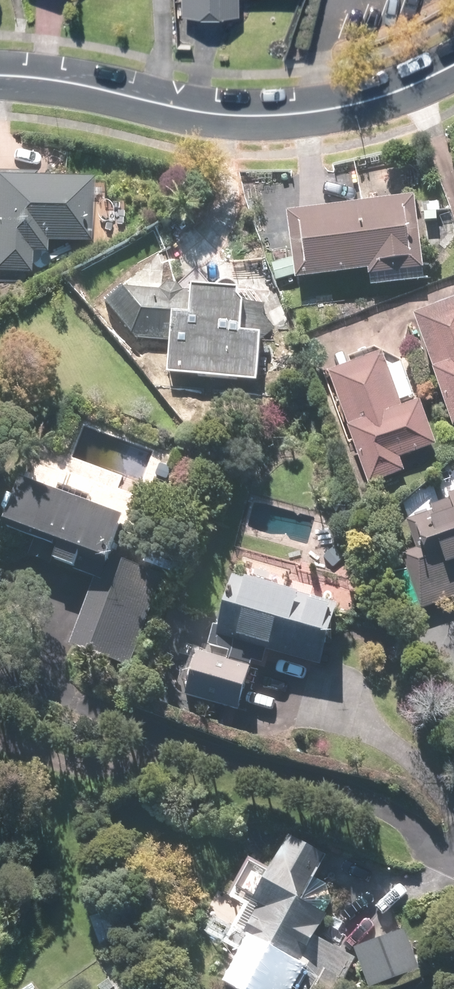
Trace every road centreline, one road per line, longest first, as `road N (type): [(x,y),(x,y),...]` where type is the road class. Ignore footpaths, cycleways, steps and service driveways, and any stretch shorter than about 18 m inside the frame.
road 1 (residential): [(453,60),(328,106),(228,114),(0,78)]

